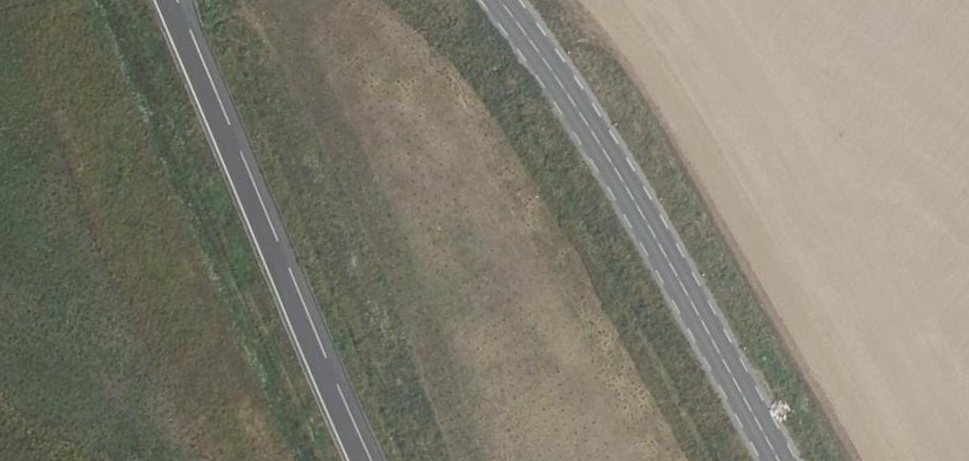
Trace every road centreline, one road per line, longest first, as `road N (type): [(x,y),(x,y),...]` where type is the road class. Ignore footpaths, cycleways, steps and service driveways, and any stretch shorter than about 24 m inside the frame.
road 1 (tertiary): [(777,460),(671,269),(497,0)]
road 2 (trunk): [(358,460),(322,393),(162,0)]

